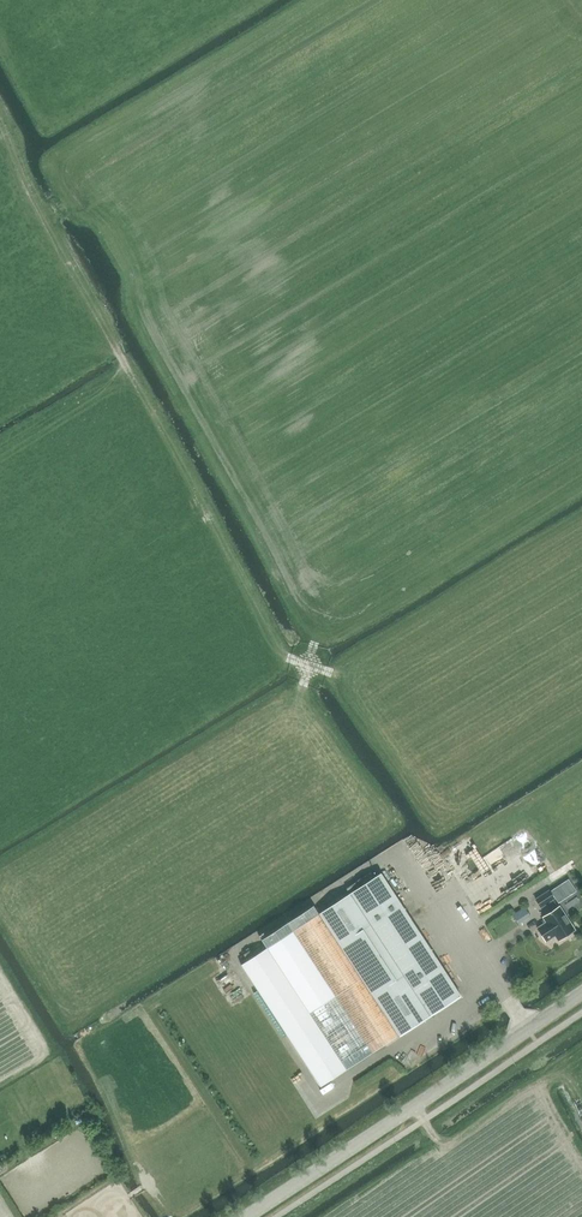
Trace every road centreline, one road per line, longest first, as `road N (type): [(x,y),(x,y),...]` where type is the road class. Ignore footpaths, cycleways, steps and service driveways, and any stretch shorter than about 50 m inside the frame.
road 1 (tertiary): [(247,1216),(581,996)]

